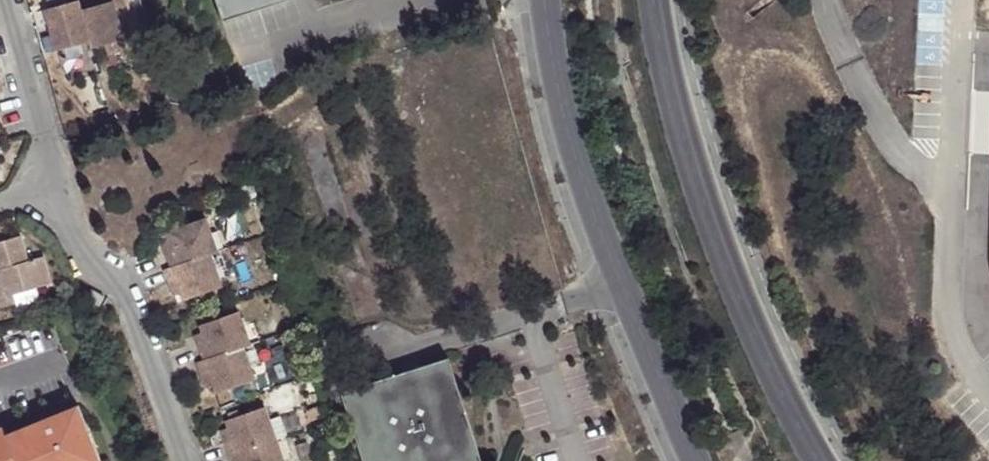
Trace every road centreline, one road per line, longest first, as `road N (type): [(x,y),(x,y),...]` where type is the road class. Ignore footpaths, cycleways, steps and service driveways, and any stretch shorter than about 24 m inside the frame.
road 1 (residential): [(544,0),(568,131),(616,284),(694,460)]

